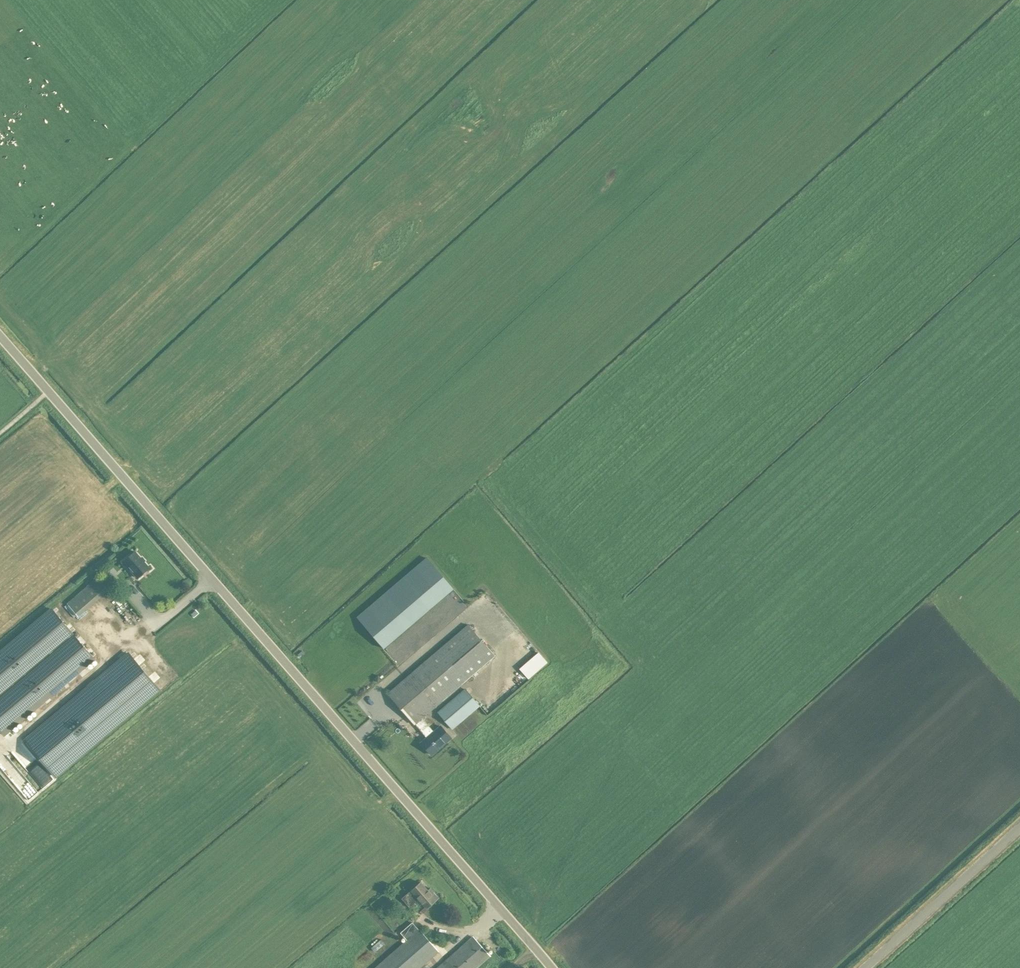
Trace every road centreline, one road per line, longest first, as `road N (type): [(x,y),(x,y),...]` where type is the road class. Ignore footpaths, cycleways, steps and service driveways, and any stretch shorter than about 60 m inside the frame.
road 1 (tertiary): [(550,967),(0,338)]
road 2 (tertiary): [(868,967),(1019,832)]

